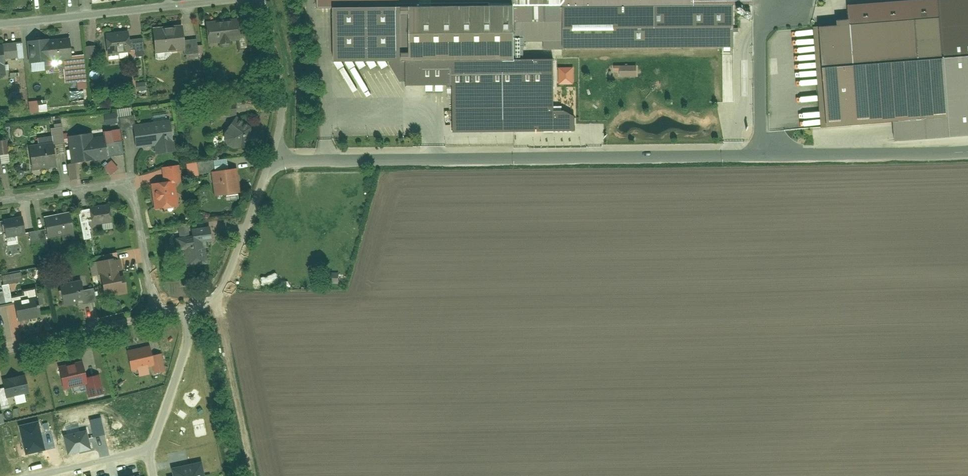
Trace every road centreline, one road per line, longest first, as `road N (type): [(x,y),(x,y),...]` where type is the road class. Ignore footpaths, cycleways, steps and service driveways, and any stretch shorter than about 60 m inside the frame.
road 1 (residential): [(271,162),(763,155)]
road 2 (residential): [(0,200),(124,183),(155,315)]
road 3 (residential): [(0,22),(227,0)]
road 4 (residential): [(763,155),(967,152)]
road 5 (residential): [(186,311),(221,300),(271,162)]
road 6 (track): [(221,300),(256,475)]
road 7 (residential): [(800,0),(760,41),(763,155)]
road 8 (residential): [(262,0),(282,95),(271,162)]
road 9 (residential): [(0,350),(155,315)]
road 10 (residential): [(151,452),(191,340),(186,311)]

